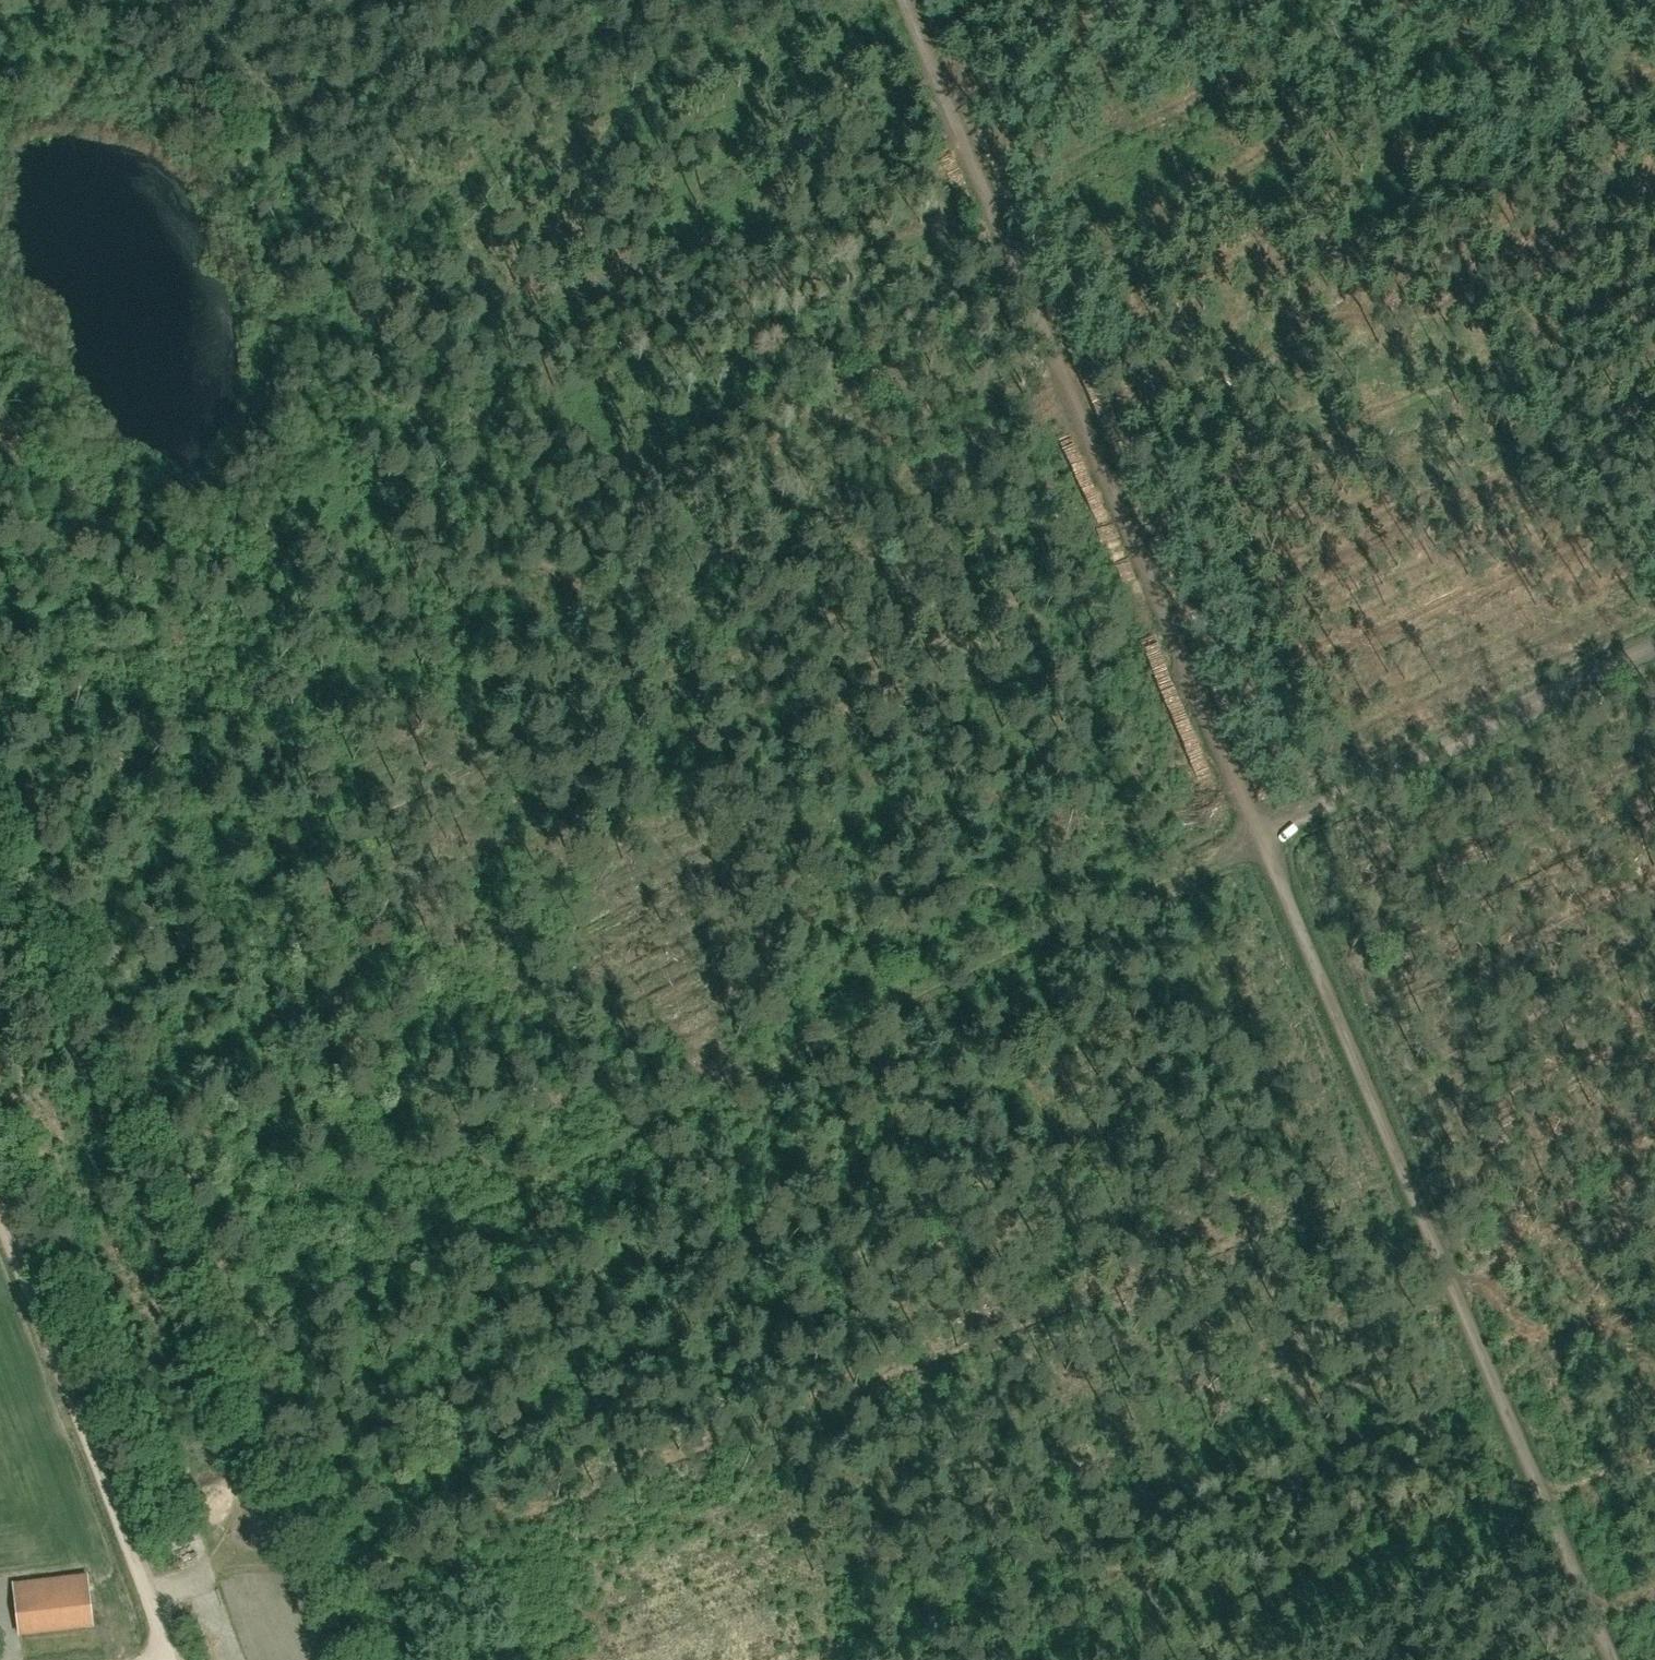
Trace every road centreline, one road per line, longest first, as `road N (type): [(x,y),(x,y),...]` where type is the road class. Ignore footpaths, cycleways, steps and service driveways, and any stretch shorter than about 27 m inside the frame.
road 1 (track): [(893,0),(985,231),(1260,839),(1654,651)]
road 2 (track): [(1260,839),(1606,1659)]
road 3 (track): [(170,1659),(0,1220)]

